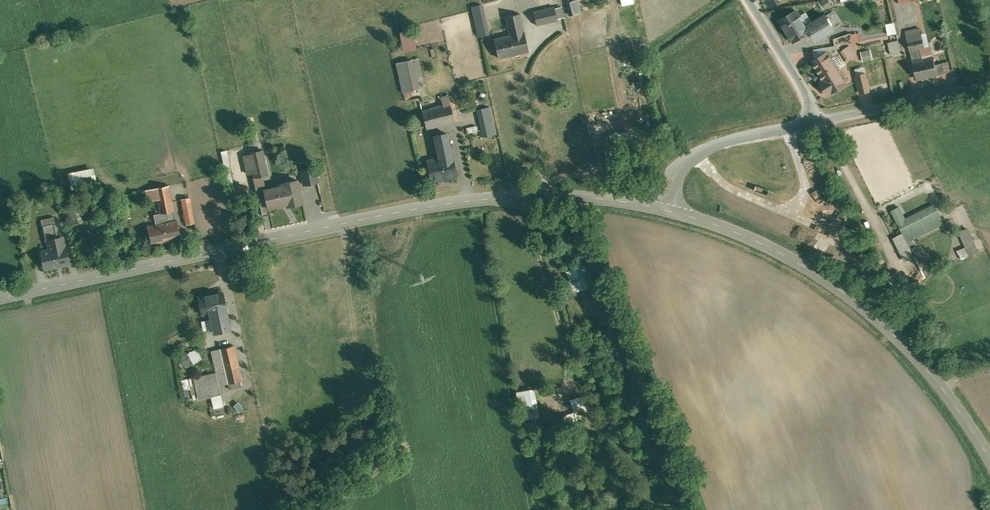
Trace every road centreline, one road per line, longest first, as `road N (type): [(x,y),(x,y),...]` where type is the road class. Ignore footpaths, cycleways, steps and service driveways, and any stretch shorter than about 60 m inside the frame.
road 1 (tertiary): [(661,209),(581,195),(495,196),(0,298)]
road 2 (tertiary): [(989,460),(914,355),(844,293),(759,241),(661,209)]
road 3 (unclassified): [(661,209),(677,168),(698,151),(823,121)]
road 4 (unclassified): [(823,121),(989,85)]
road 5 (unclassified): [(749,0),(823,121)]

